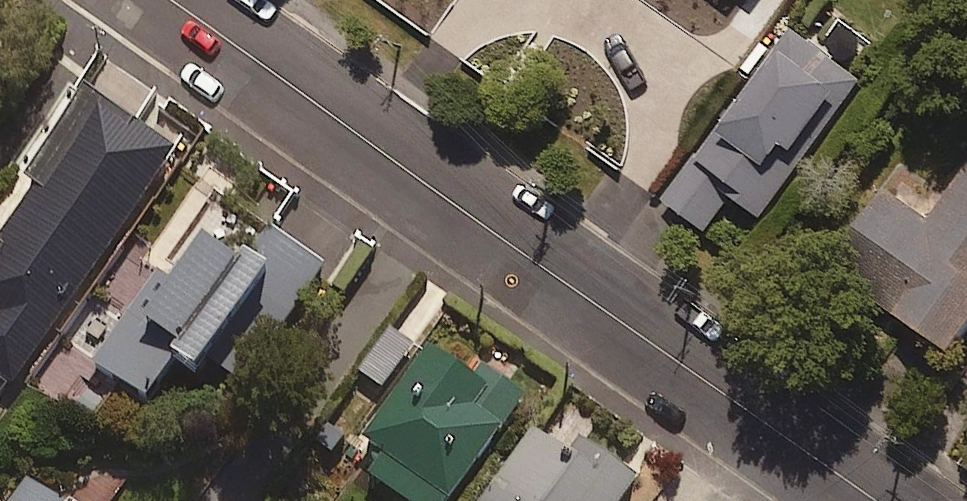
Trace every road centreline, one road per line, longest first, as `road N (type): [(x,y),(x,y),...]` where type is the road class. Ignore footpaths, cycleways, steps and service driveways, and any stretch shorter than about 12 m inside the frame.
road 1 (residential): [(881,500),(163,0)]

